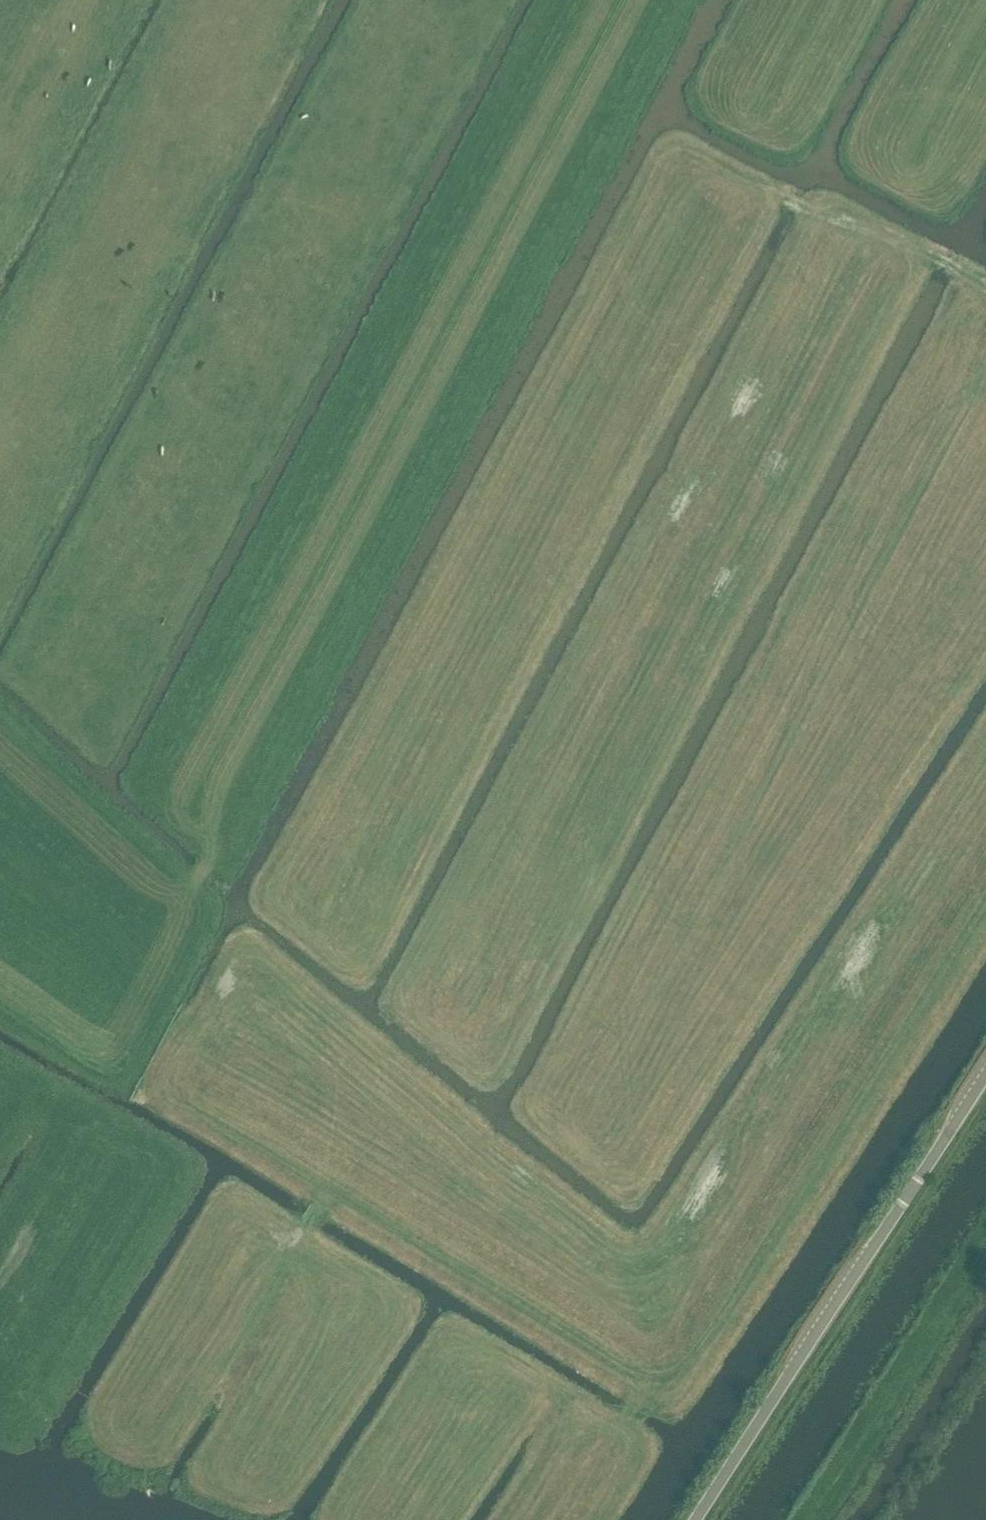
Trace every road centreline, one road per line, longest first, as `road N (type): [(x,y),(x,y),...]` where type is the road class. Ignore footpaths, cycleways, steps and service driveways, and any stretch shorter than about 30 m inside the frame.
road 1 (unclassified): [(698,1519),(985,1077)]
road 2 (track): [(985,288),(770,197)]

